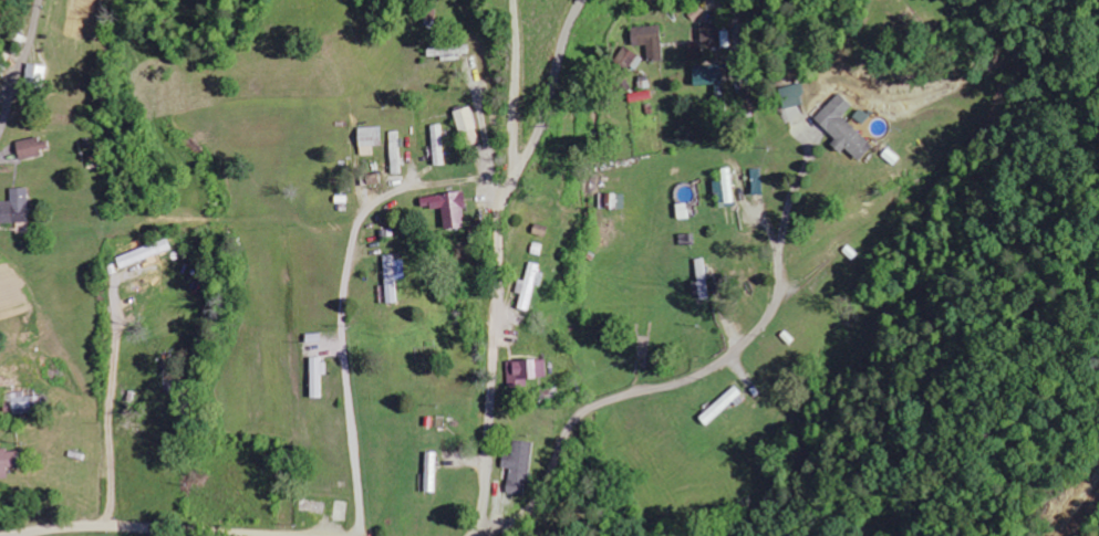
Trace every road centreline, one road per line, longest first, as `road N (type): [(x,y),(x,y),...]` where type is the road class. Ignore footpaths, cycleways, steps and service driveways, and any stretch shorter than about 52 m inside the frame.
road 1 (residential): [(477,535),(501,211),(537,137),(575,0)]
road 2 (residential): [(491,535),(532,508),(568,431),(587,412),(707,371),(755,334),(776,292),(774,250)]
road 3 (residential): [(15,535),(110,527),(257,535)]
road 4 (residential): [(0,135),(40,0)]

